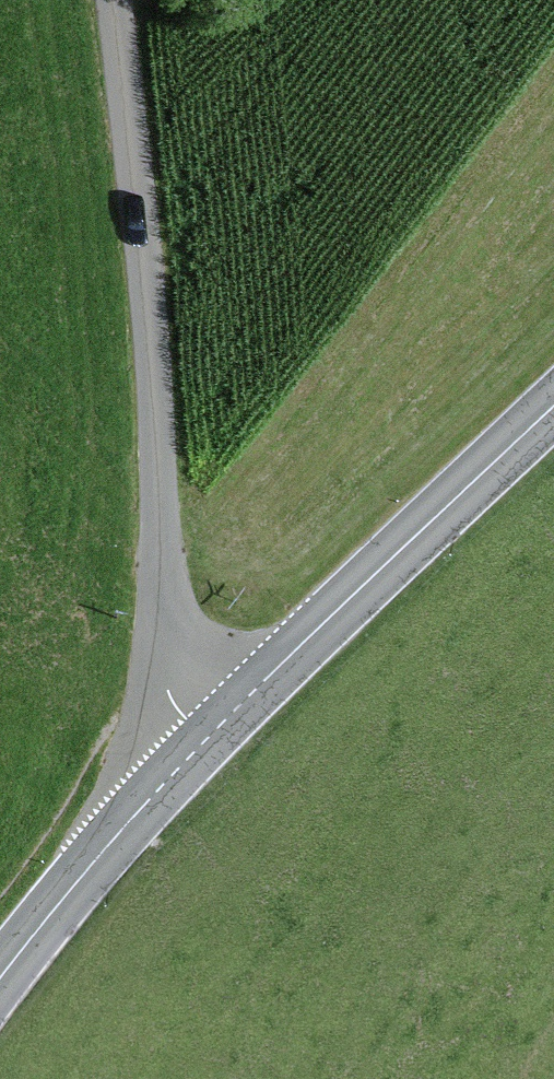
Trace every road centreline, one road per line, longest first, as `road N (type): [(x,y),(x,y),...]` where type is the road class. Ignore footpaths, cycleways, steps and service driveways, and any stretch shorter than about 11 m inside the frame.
road 1 (tertiary): [(113,0),(152,346),(167,669),(174,700),(204,742)]
road 2 (secondary): [(204,742),(553,410)]
road 3 (secondary): [(0,976),(204,742)]

